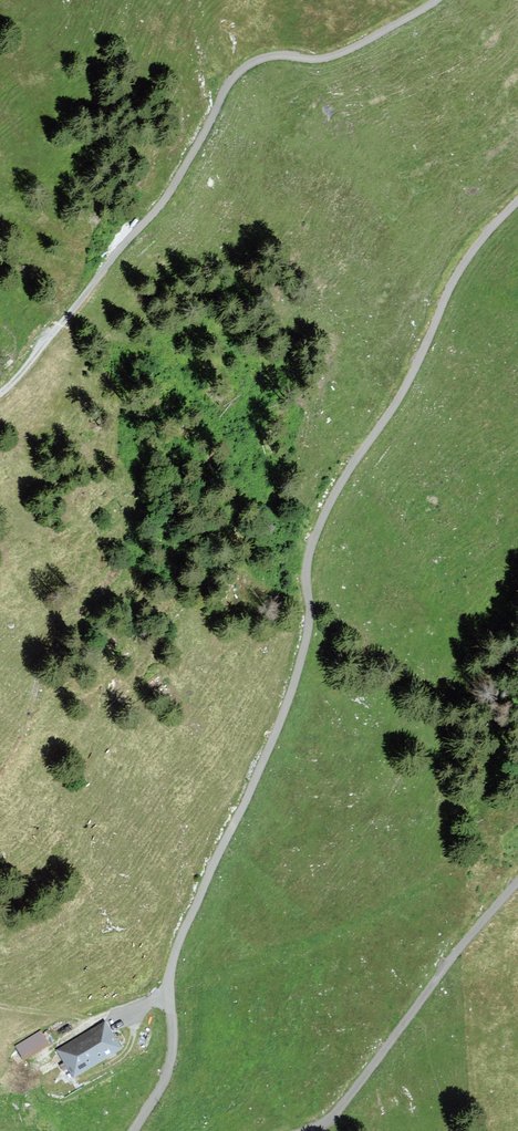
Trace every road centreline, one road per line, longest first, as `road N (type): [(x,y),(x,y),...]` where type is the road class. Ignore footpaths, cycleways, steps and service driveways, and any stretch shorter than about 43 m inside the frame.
road 1 (unclassified): [(517,203),(451,286),(410,388),(325,518),(310,566),(310,642),(290,705),(174,962),(175,1055),(136,1130)]
road 2 (unclassified): [(0,399),(163,207),(229,86),(254,64),(350,54),(443,0)]
road 3 (unclassified): [(322,1130),(517,887)]

